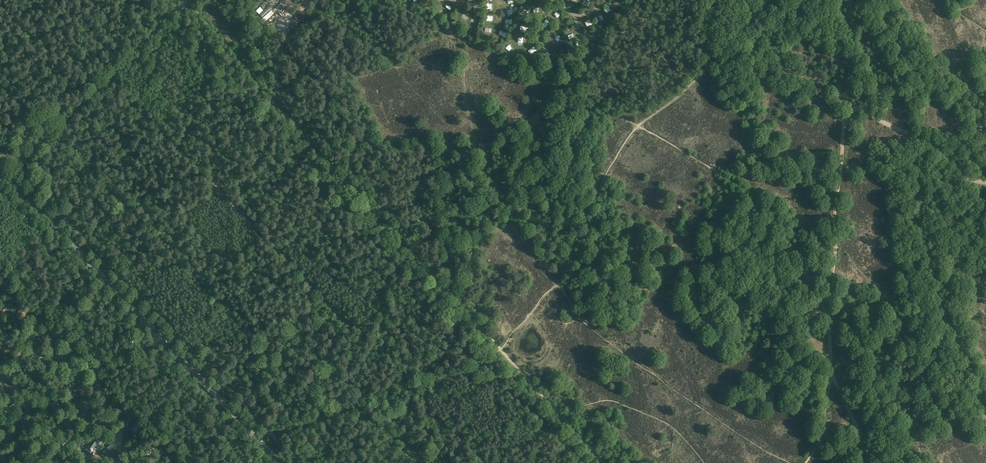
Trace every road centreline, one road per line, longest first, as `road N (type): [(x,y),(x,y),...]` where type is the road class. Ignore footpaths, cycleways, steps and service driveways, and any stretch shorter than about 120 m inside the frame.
road 1 (track): [(97,0),(88,28),(93,56),(411,388)]
road 2 (tertiary): [(282,462),(4,171)]
road 3 (track): [(191,462),(0,260)]
road 4 (unclassified): [(4,171),(183,0)]
road 5 (track): [(835,243),(833,375),(864,462)]
road 6 (track): [(863,109),(846,116),(835,243)]
road 7 (track): [(985,182),(930,140),(863,109)]

